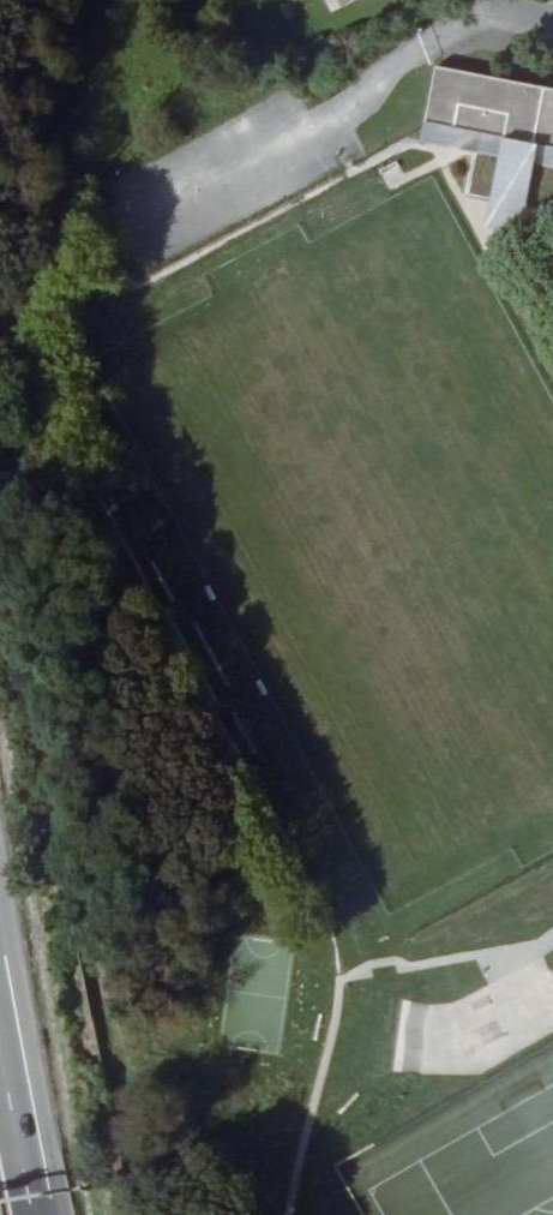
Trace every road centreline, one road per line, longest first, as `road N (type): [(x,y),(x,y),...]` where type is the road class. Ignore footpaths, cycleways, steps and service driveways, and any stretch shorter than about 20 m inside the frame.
road 1 (motorway): [(34,1214),(0,1042)]

